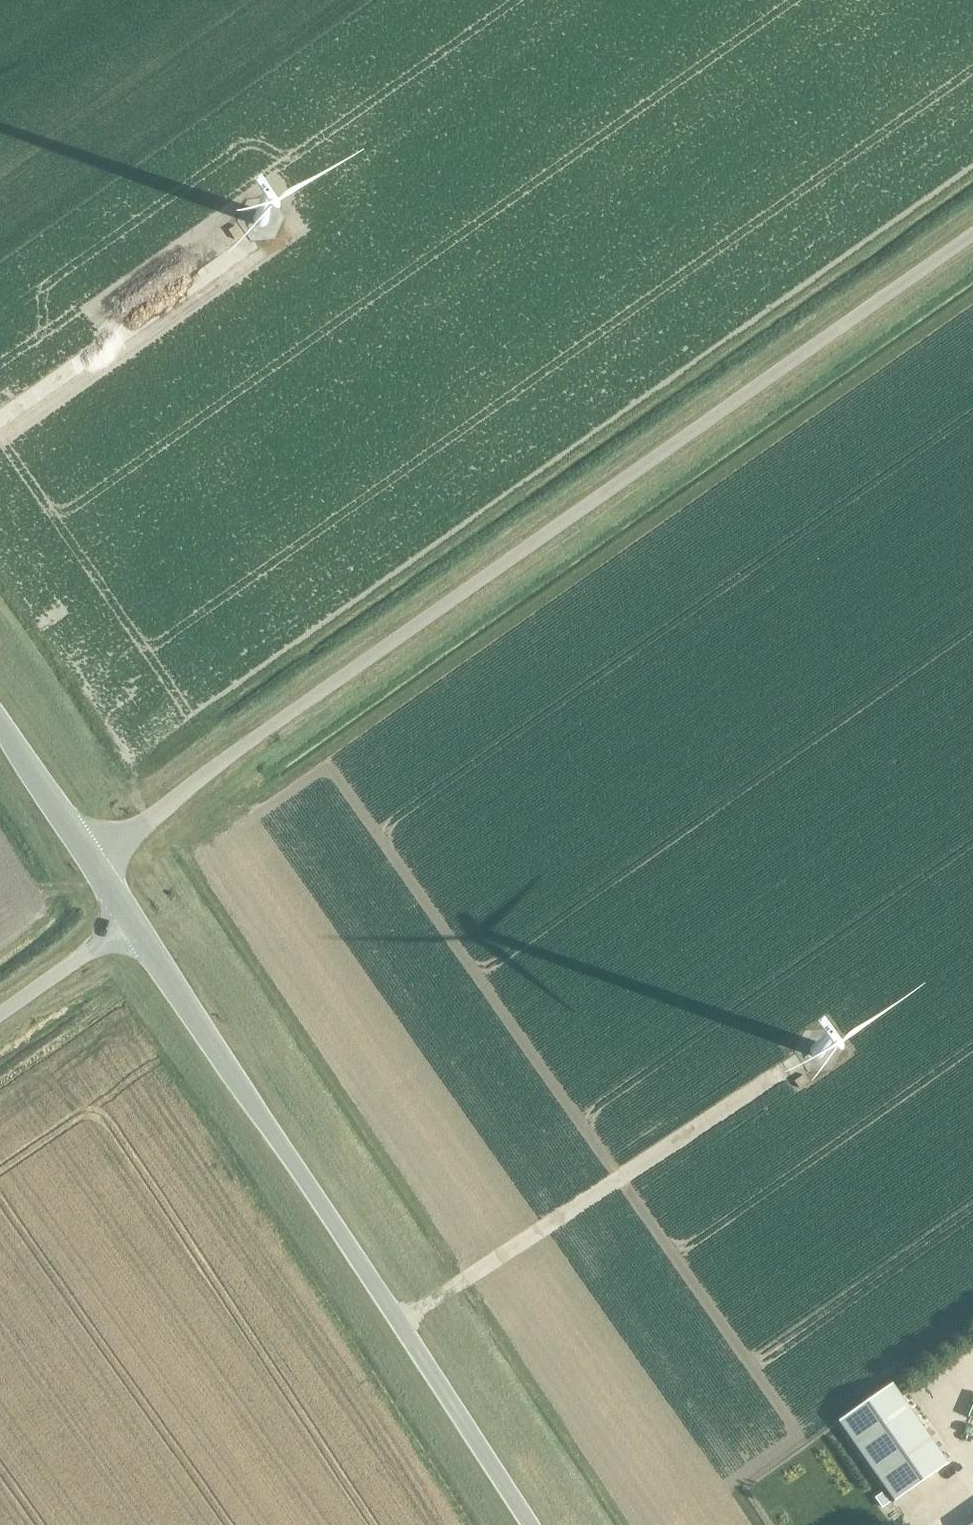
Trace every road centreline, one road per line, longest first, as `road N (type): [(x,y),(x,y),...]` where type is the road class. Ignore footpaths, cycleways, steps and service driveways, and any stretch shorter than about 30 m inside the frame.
road 1 (residential): [(98,861),(654,441),(972,220)]
road 2 (unclassified): [(528,1524),(135,920)]
road 3 (unclassified): [(98,861),(0,720)]
road 4 (residential): [(0,1015),(135,920)]

